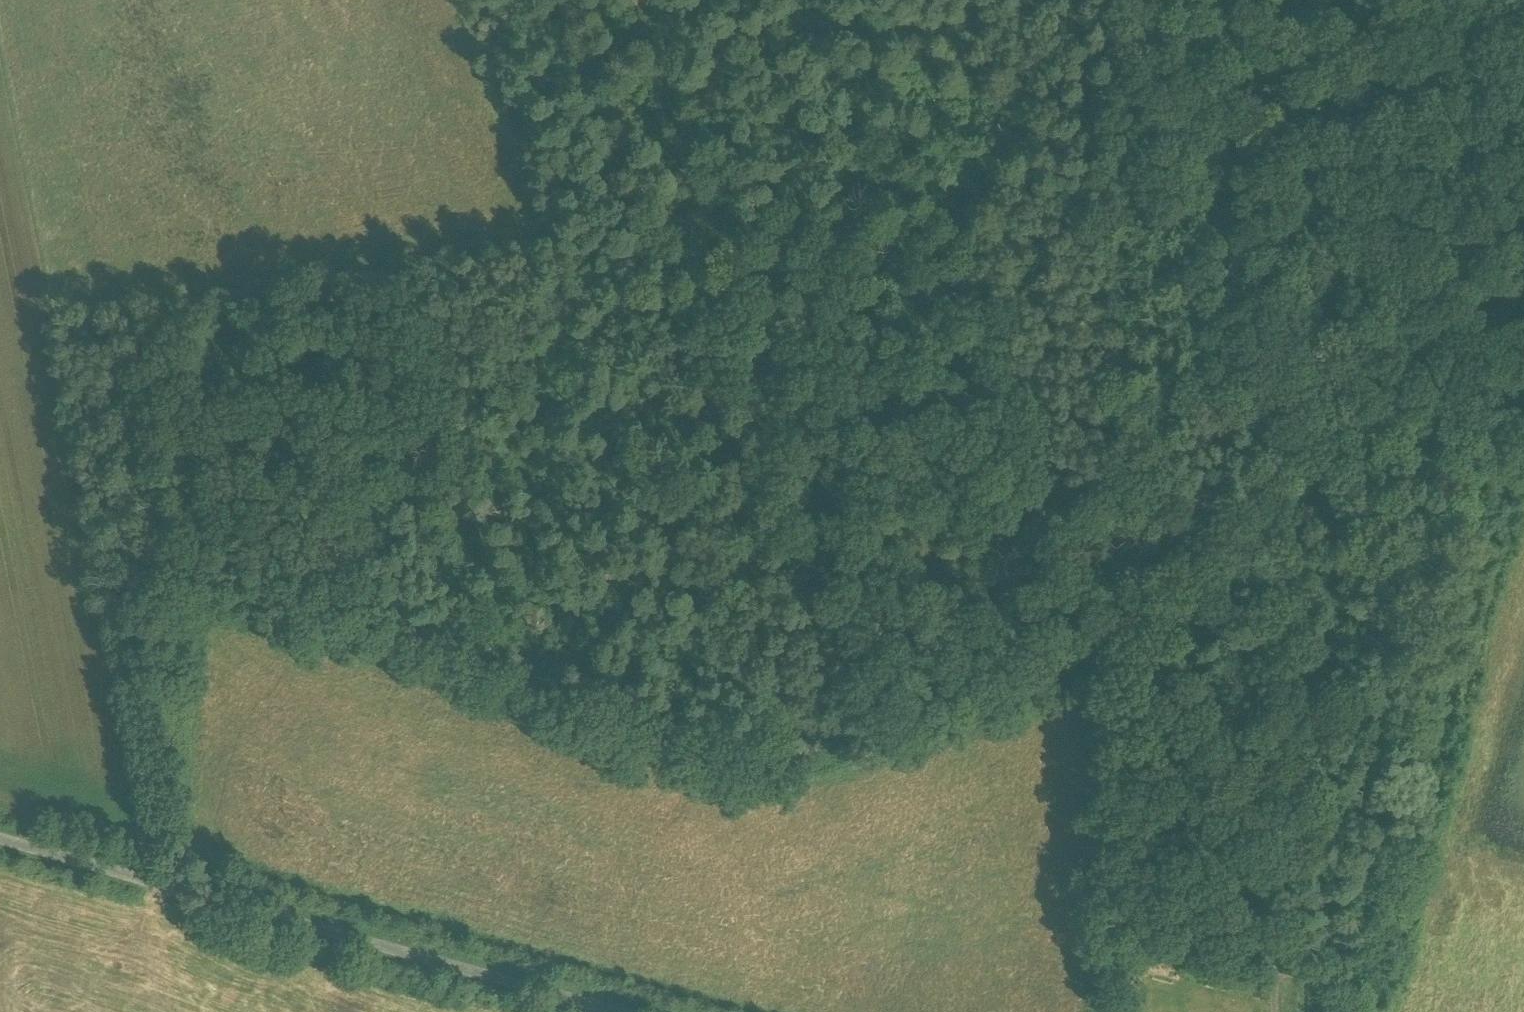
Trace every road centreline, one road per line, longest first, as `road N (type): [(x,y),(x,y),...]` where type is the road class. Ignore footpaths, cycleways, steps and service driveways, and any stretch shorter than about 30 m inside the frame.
road 1 (unclassified): [(0,839),(612,1011)]

